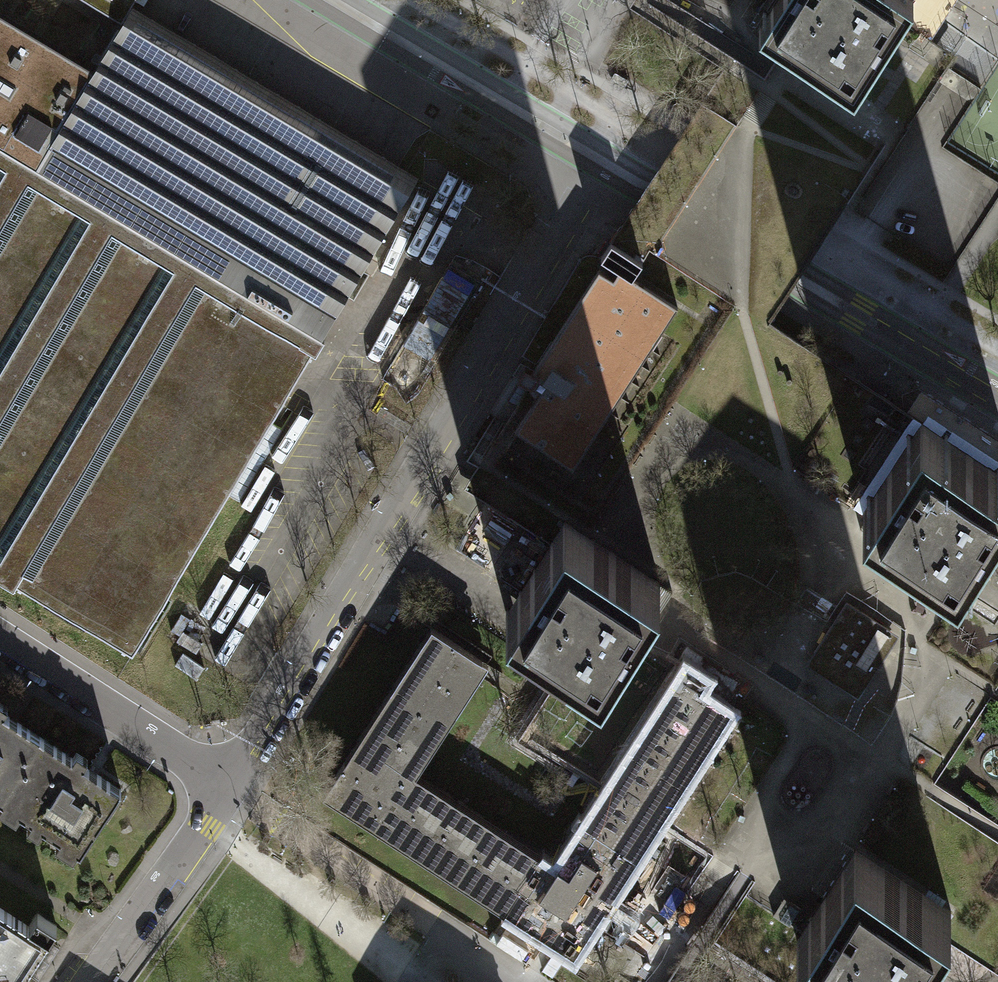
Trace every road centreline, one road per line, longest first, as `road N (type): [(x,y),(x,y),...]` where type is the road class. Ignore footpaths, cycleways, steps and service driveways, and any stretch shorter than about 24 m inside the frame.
road 1 (residential): [(230,785),(603,162)]
road 2 (residential): [(603,162),(997,396)]
road 3 (residential): [(331,0),(603,162)]
road 4 (residential): [(0,638),(230,785)]
road 5 (residential): [(97,981),(230,785)]

